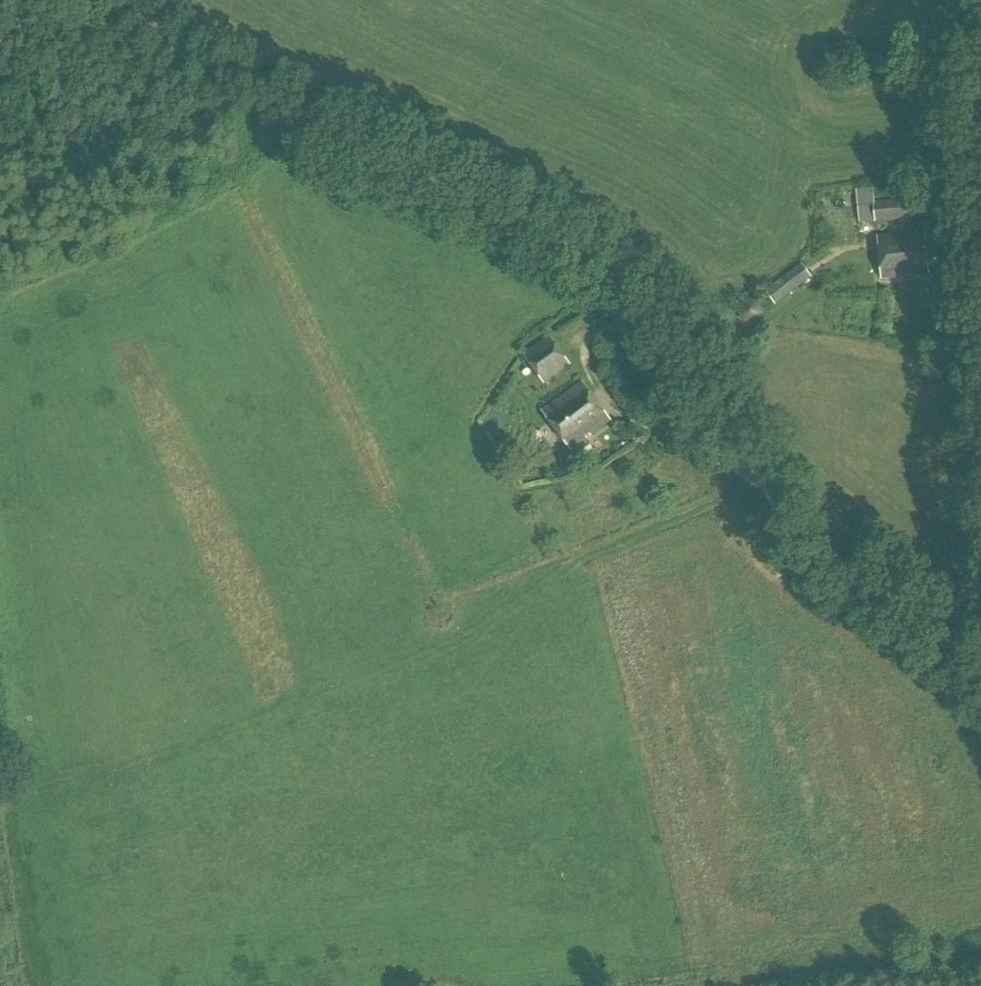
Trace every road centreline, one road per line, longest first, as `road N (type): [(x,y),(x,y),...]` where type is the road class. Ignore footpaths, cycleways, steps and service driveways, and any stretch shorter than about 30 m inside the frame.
road 1 (unclassified): [(980,667),(865,591),(802,529),(729,429),(659,299),(645,287),(273,113),(212,76),(133,0)]
road 2 (unclassified): [(980,186),(960,0)]

